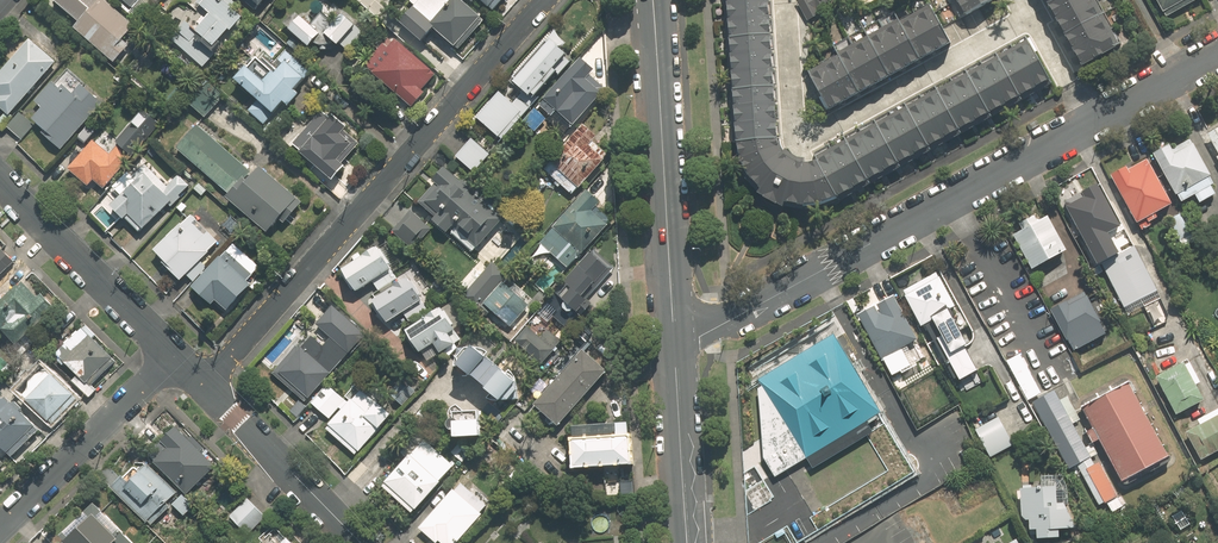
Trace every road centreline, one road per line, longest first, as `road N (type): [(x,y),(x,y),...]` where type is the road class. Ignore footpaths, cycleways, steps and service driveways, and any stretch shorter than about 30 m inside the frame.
road 1 (residential): [(1217,55),(678,346)]
road 2 (residential): [(205,385),(544,0)]
road 3 (secondary): [(655,0),(678,346)]
road 4 (tertiary): [(172,353),(0,180)]
road 5 (residential): [(172,353),(0,524)]
road 6 (tertiary): [(360,542),(205,385)]
road 7 (secondary): [(678,346),(689,542)]

